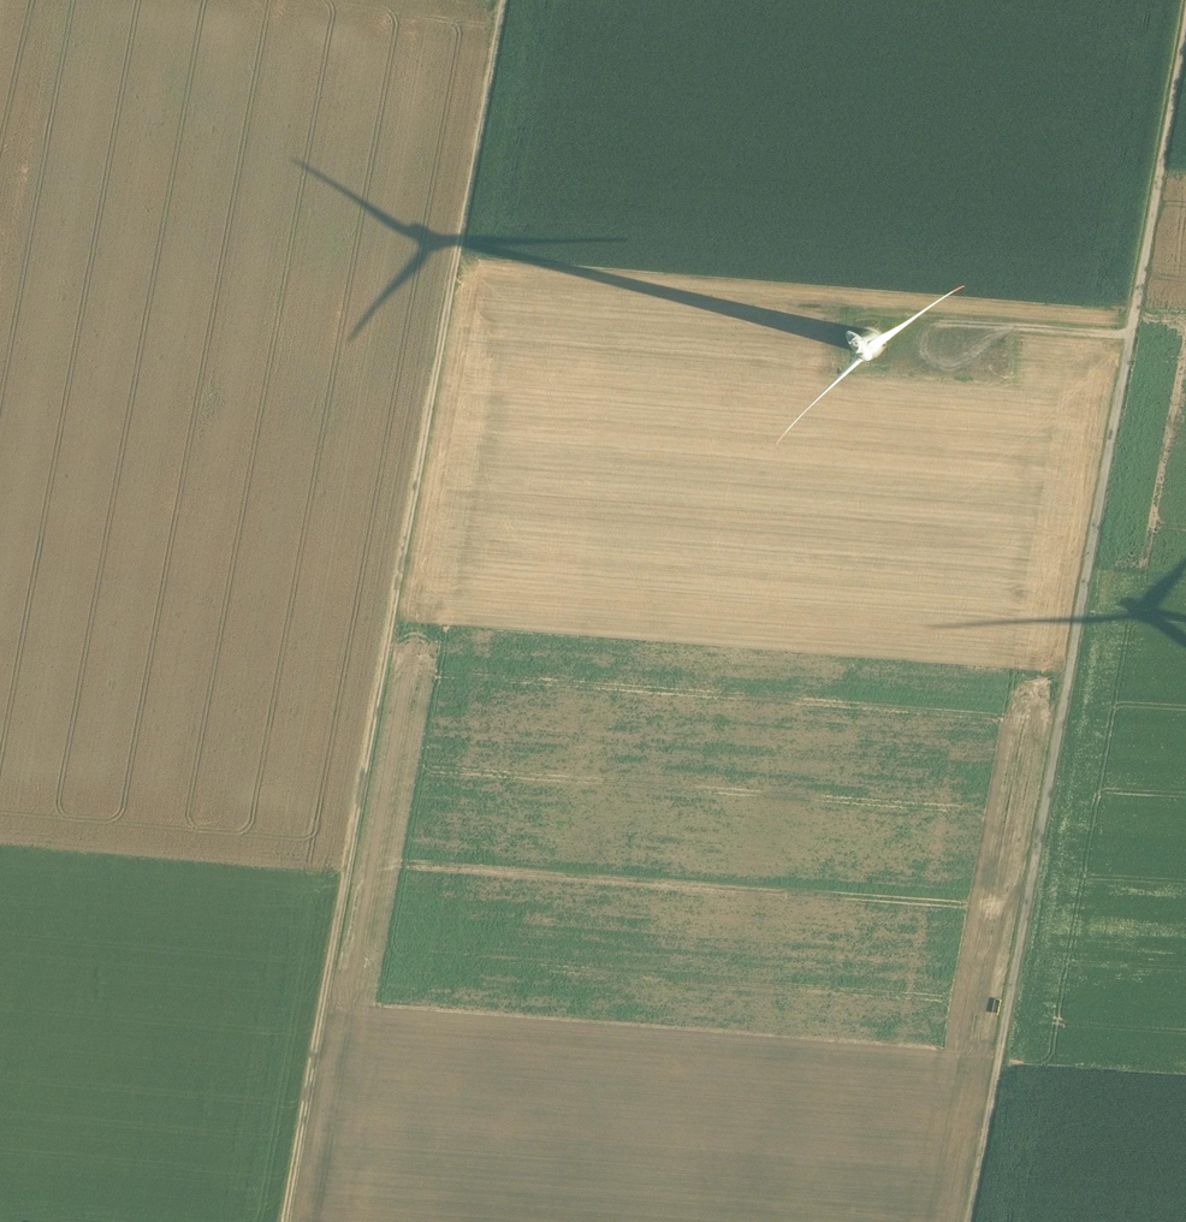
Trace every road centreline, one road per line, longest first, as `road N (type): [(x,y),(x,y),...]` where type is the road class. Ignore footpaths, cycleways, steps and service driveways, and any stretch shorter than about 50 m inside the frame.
road 1 (track): [(505,0),(285,1221)]
road 2 (track): [(1185,47),(972,1221)]

